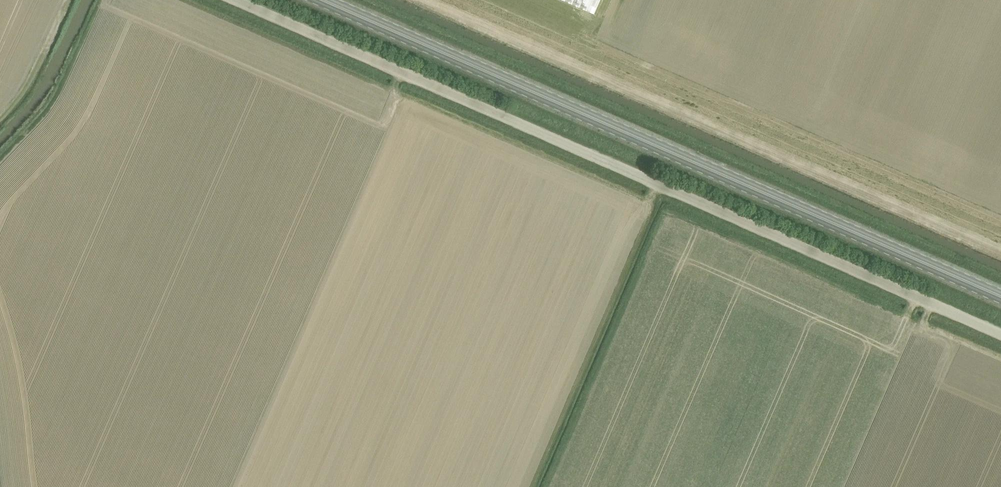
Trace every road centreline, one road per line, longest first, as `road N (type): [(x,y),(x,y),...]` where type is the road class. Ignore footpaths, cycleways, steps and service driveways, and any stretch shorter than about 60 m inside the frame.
road 1 (unclassified): [(1000,334),(235,0)]
road 2 (primary): [(1000,297),(322,0)]

